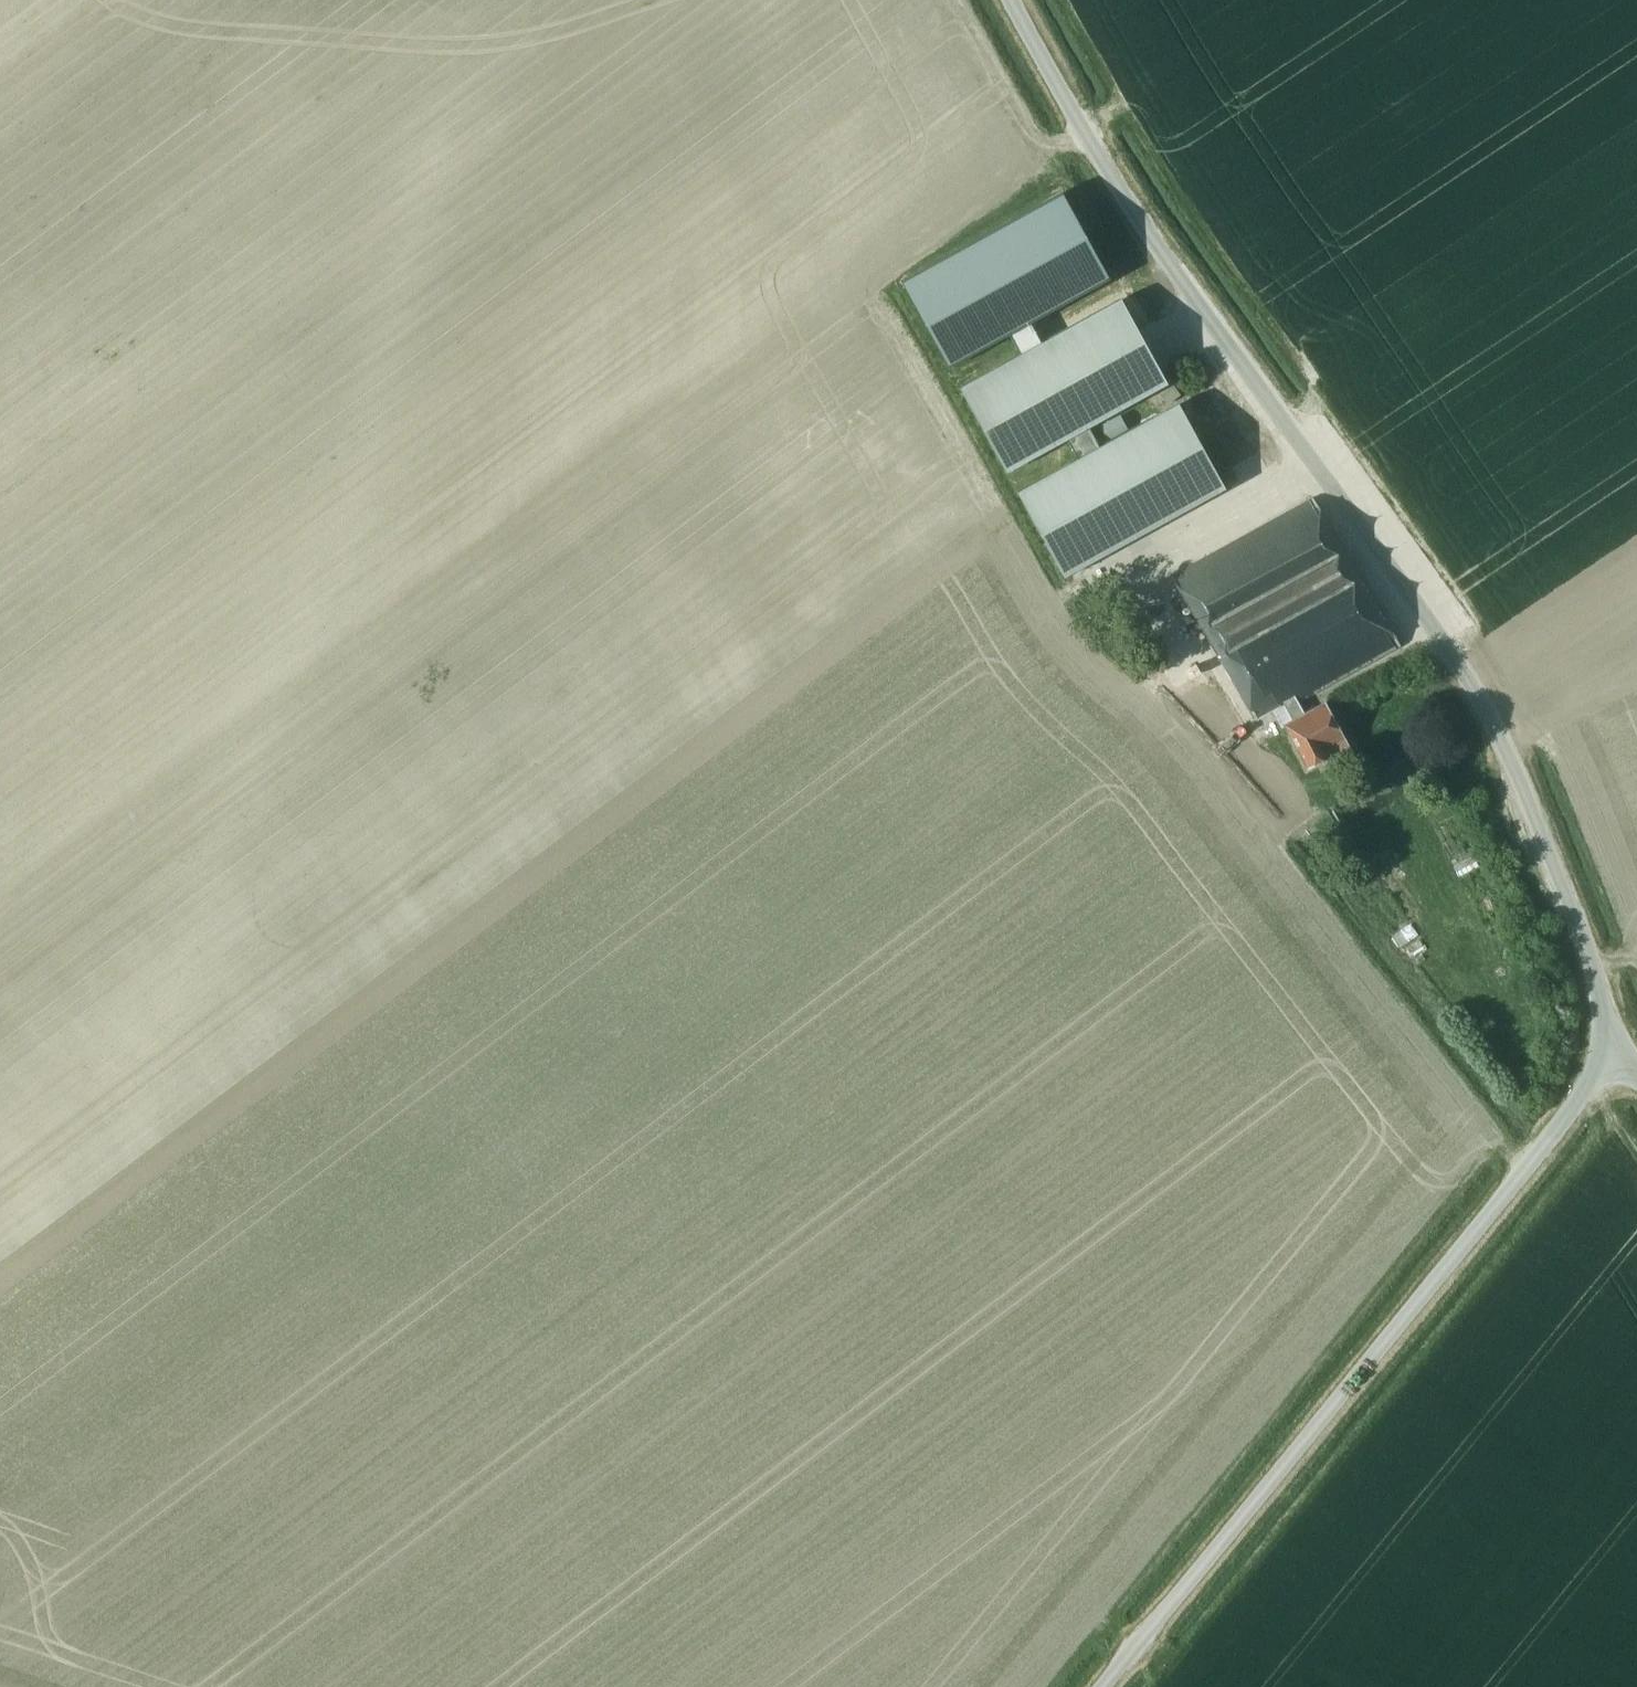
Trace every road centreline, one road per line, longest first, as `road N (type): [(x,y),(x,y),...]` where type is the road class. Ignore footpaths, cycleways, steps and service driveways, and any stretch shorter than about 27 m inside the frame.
road 1 (tertiary): [(1601,1052),(1602,1005),(1580,929),(1463,678),(1211,334),(1005,0)]
road 2 (tertiary): [(1110,1686),(1566,1117),(1601,1052)]

